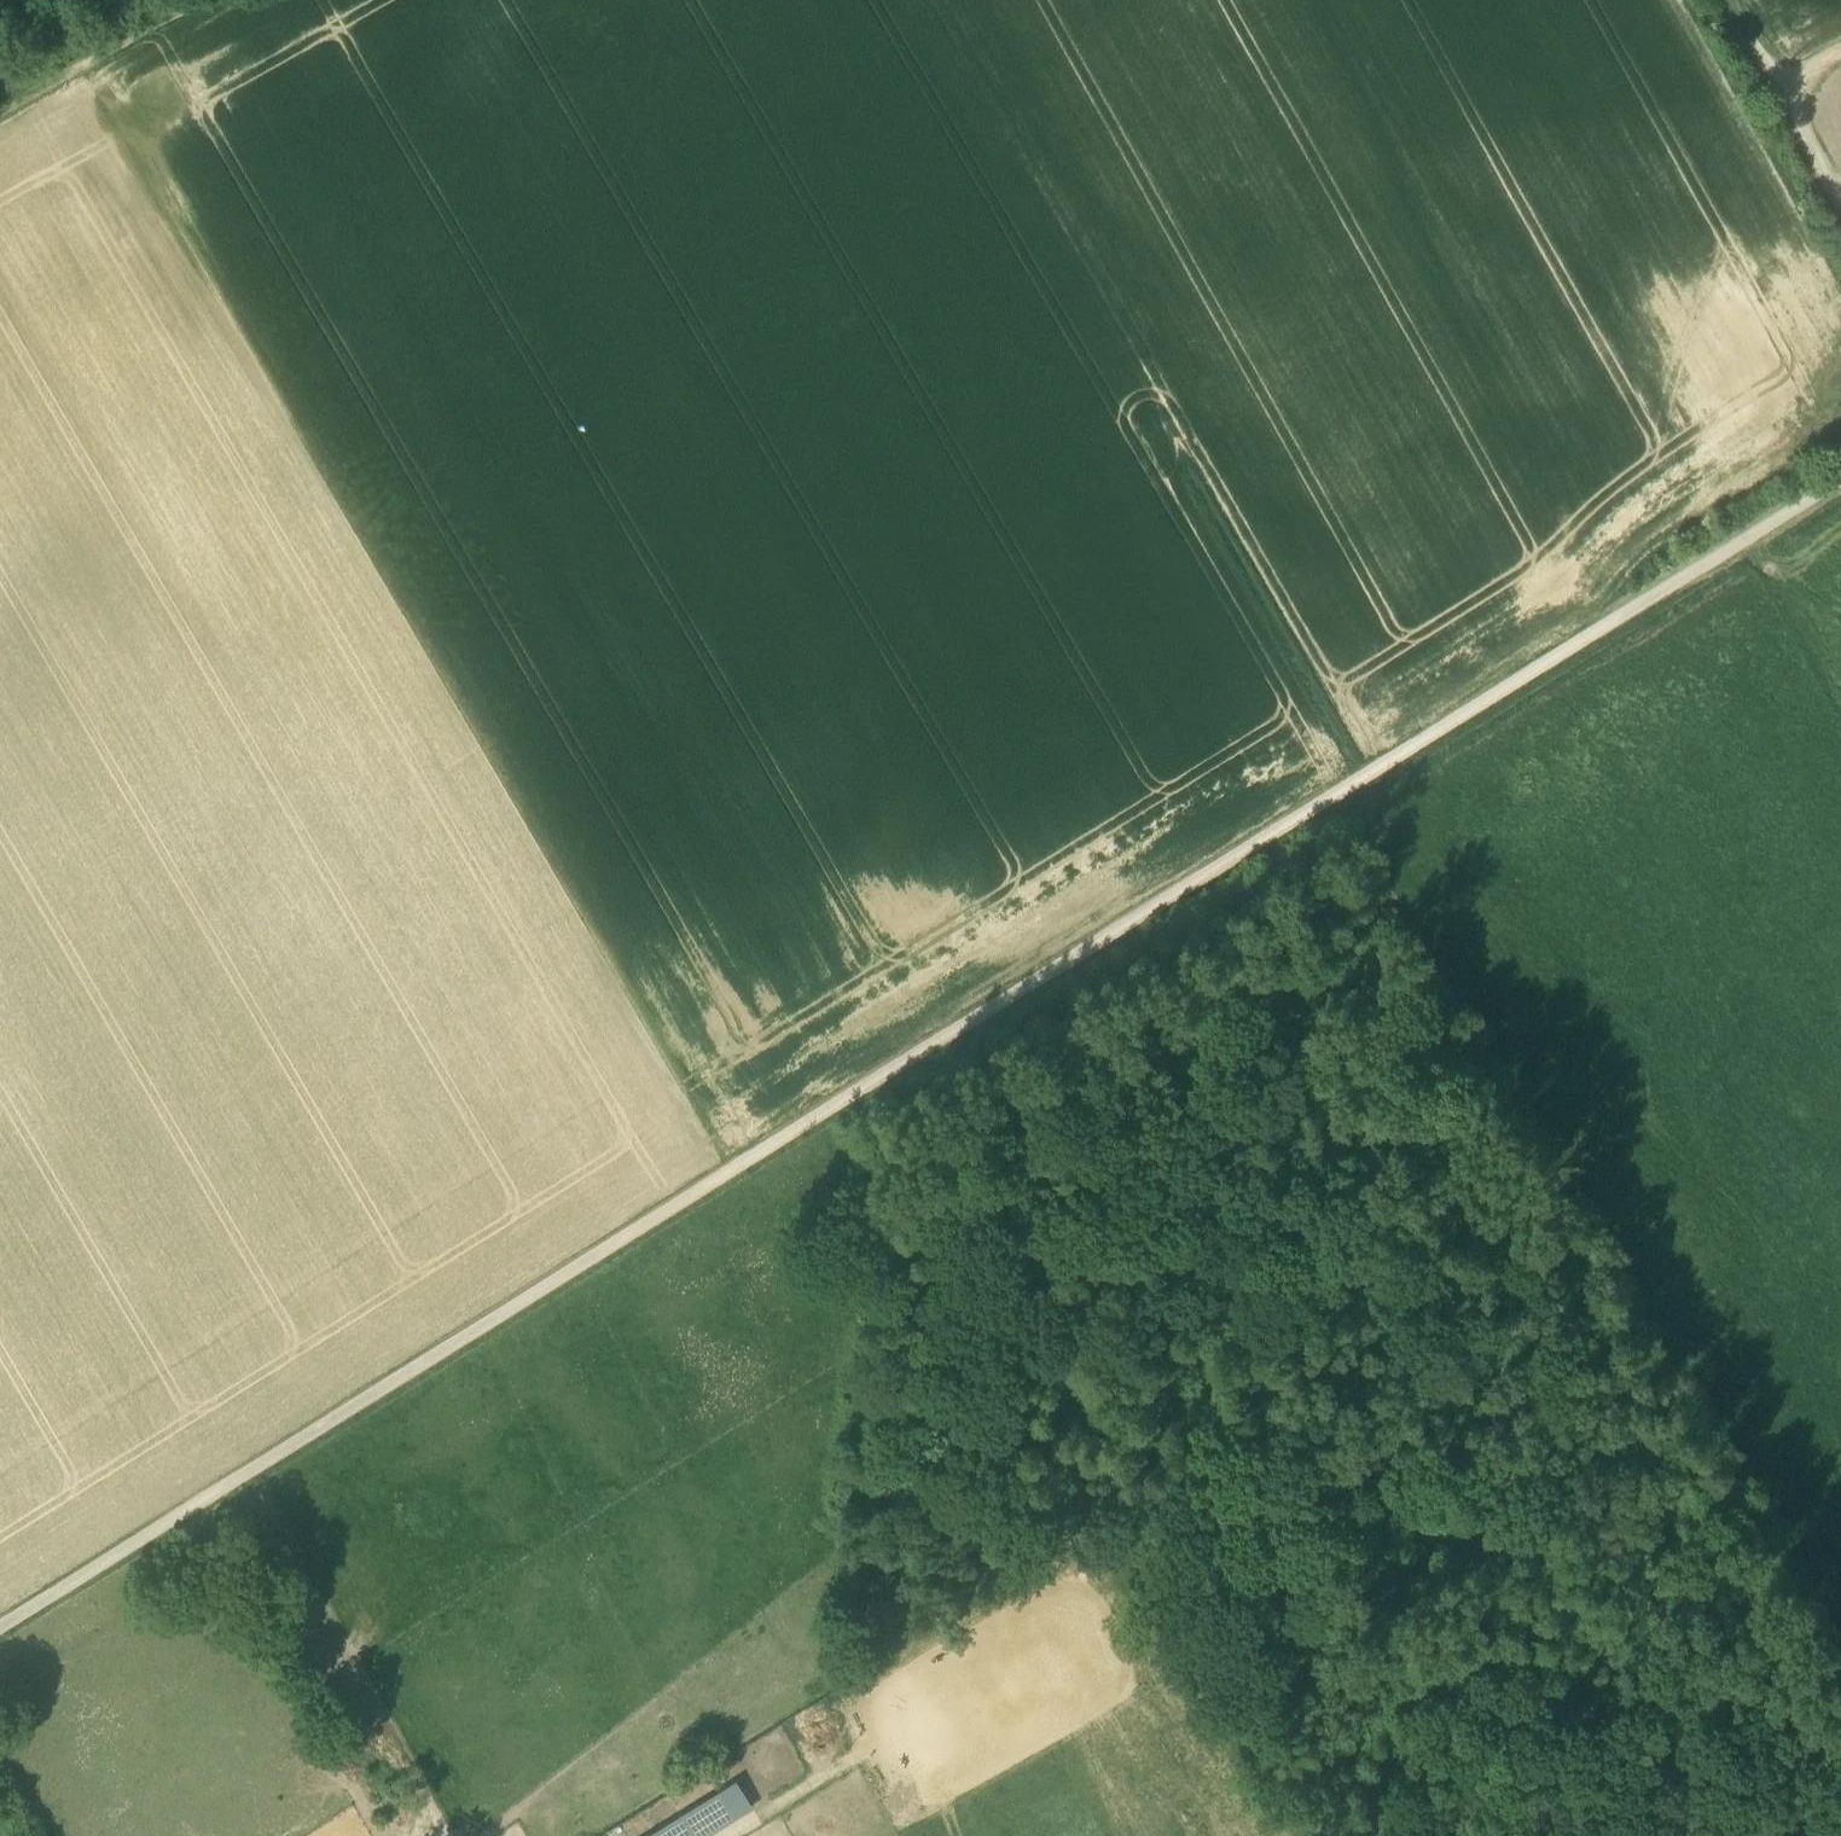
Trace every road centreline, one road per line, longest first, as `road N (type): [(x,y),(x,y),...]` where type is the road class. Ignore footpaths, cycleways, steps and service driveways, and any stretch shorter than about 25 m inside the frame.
road 1 (track): [(1840,475),(0,1625)]
road 2 (track): [(0,117),(211,0)]
road 3 (track): [(1840,51),(1779,86),(1840,197)]

